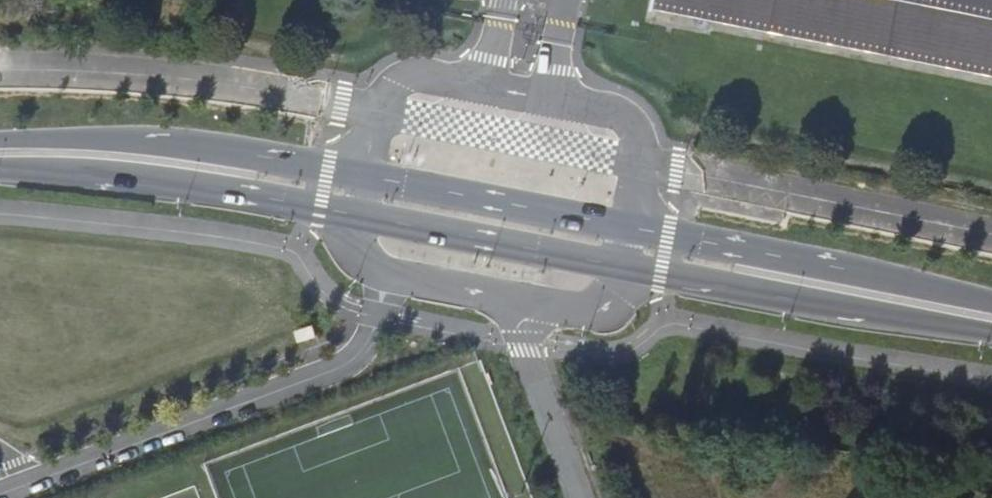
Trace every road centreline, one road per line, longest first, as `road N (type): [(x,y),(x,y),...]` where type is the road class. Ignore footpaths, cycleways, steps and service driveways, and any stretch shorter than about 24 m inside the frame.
road 1 (unclassified): [(629,227),(641,163),(635,127),(605,104),(550,93),(415,74),(376,110),(362,176)]
road 2 (secondary): [(621,267),(991,334)]
road 3 (secondary): [(991,304),(629,227)]
road 4 (secondary): [(362,176),(152,142),(0,140)]
road 5 (secondary): [(0,170),(207,189),(356,216)]
road 6 (secondary): [(629,227),(362,176)]
road 7 (secondary): [(356,216),(621,267)]
road 8 (unclassified): [(356,216),(358,244),(378,271),(525,300)]
road 9 (residential): [(577,497),(520,338),(525,300)]
road 10 (unclassified): [(525,300),(587,310),(614,292),(621,267)]

